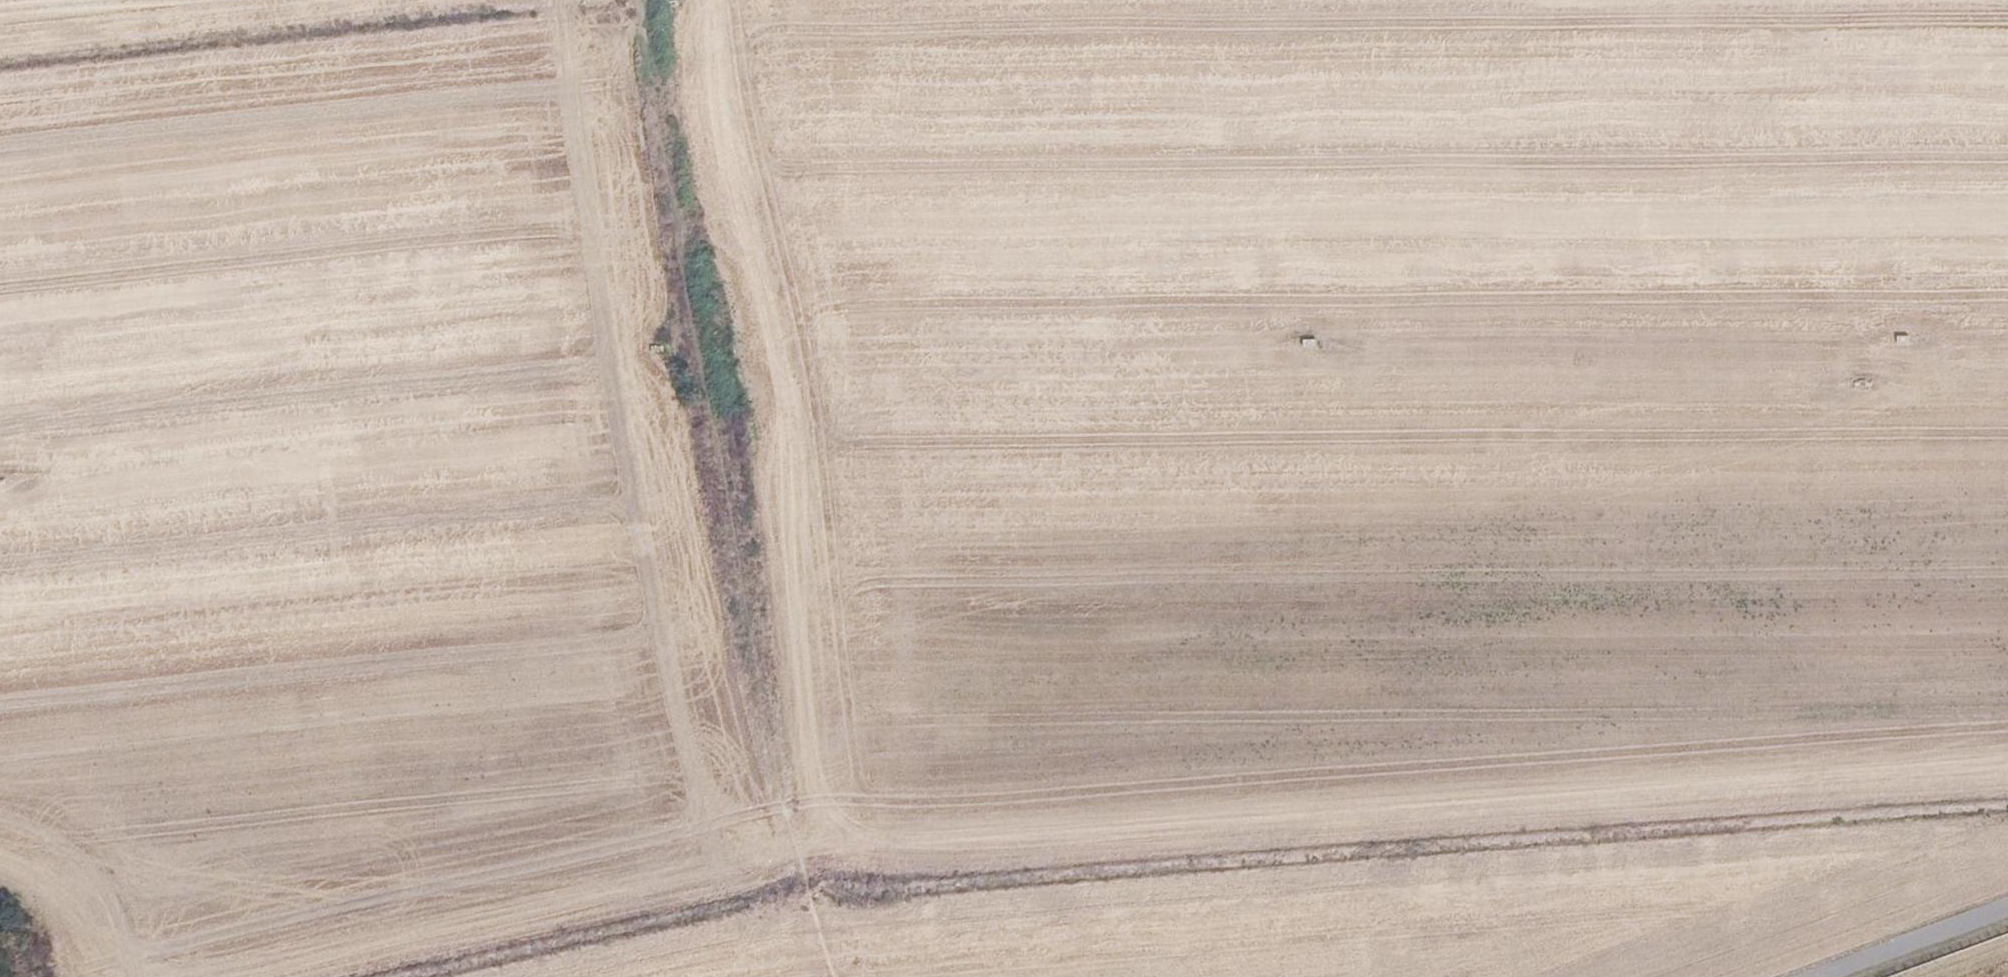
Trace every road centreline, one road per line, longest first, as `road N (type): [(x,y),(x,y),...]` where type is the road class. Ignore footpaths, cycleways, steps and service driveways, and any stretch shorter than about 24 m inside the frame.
road 1 (track): [(639,0),(808,976)]
road 2 (track): [(1815,976),(2007,909)]

